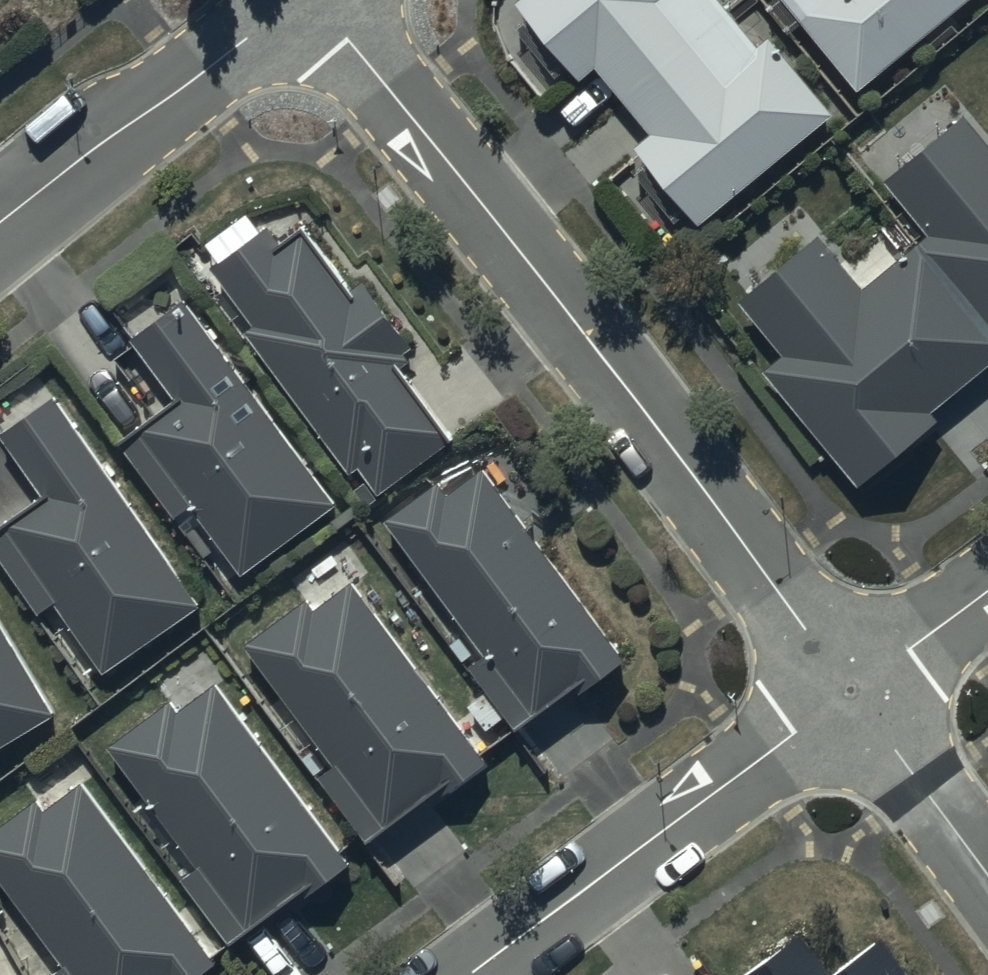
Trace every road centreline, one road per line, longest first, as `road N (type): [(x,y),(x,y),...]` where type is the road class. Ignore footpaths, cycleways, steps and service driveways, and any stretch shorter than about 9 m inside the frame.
road 1 (residential): [(316,0),(552,287),(851,695)]
road 2 (residential): [(474,974),(851,695)]
road 3 (residential): [(0,223),(304,0)]
road 4 (residential): [(851,695),(987,877)]
road 5 (residential): [(851,695),(987,589)]

